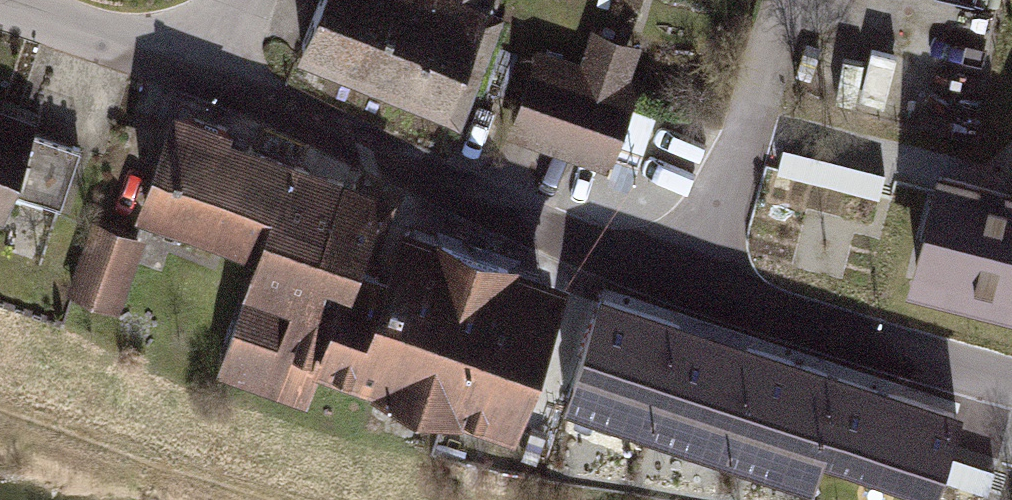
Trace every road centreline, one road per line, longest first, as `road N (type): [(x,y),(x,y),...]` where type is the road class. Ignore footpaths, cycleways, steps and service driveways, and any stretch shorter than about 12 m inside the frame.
road 1 (residential): [(1011,384),(458,195),(222,81)]
road 2 (residential): [(222,81),(0,2)]

